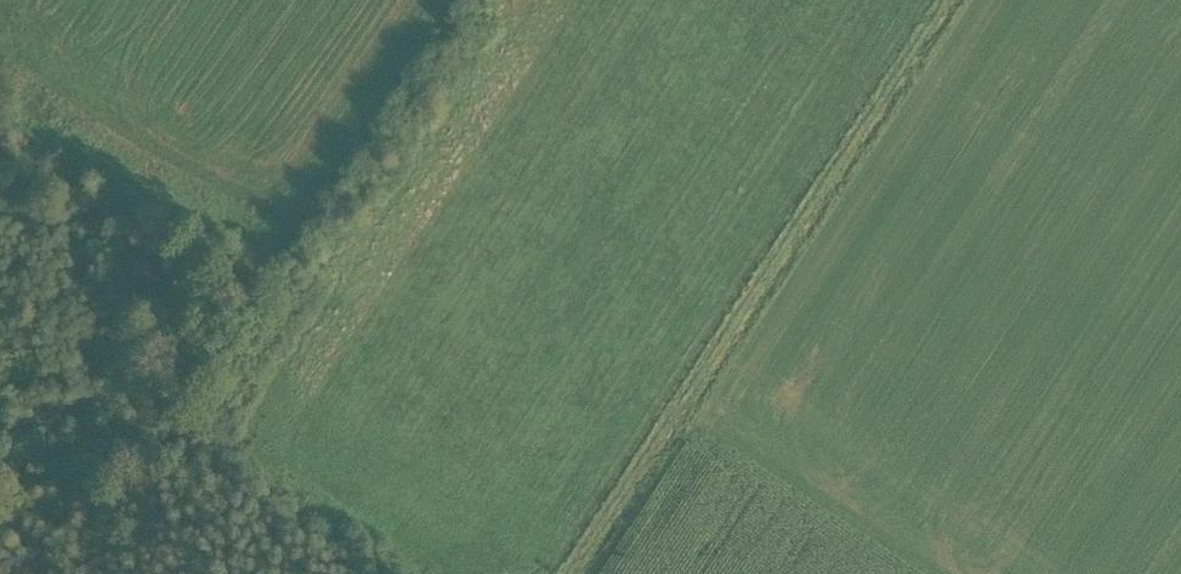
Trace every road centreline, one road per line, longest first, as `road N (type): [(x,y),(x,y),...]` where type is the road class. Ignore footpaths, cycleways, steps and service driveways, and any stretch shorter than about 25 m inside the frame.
road 1 (track): [(584,573),(952,0)]

